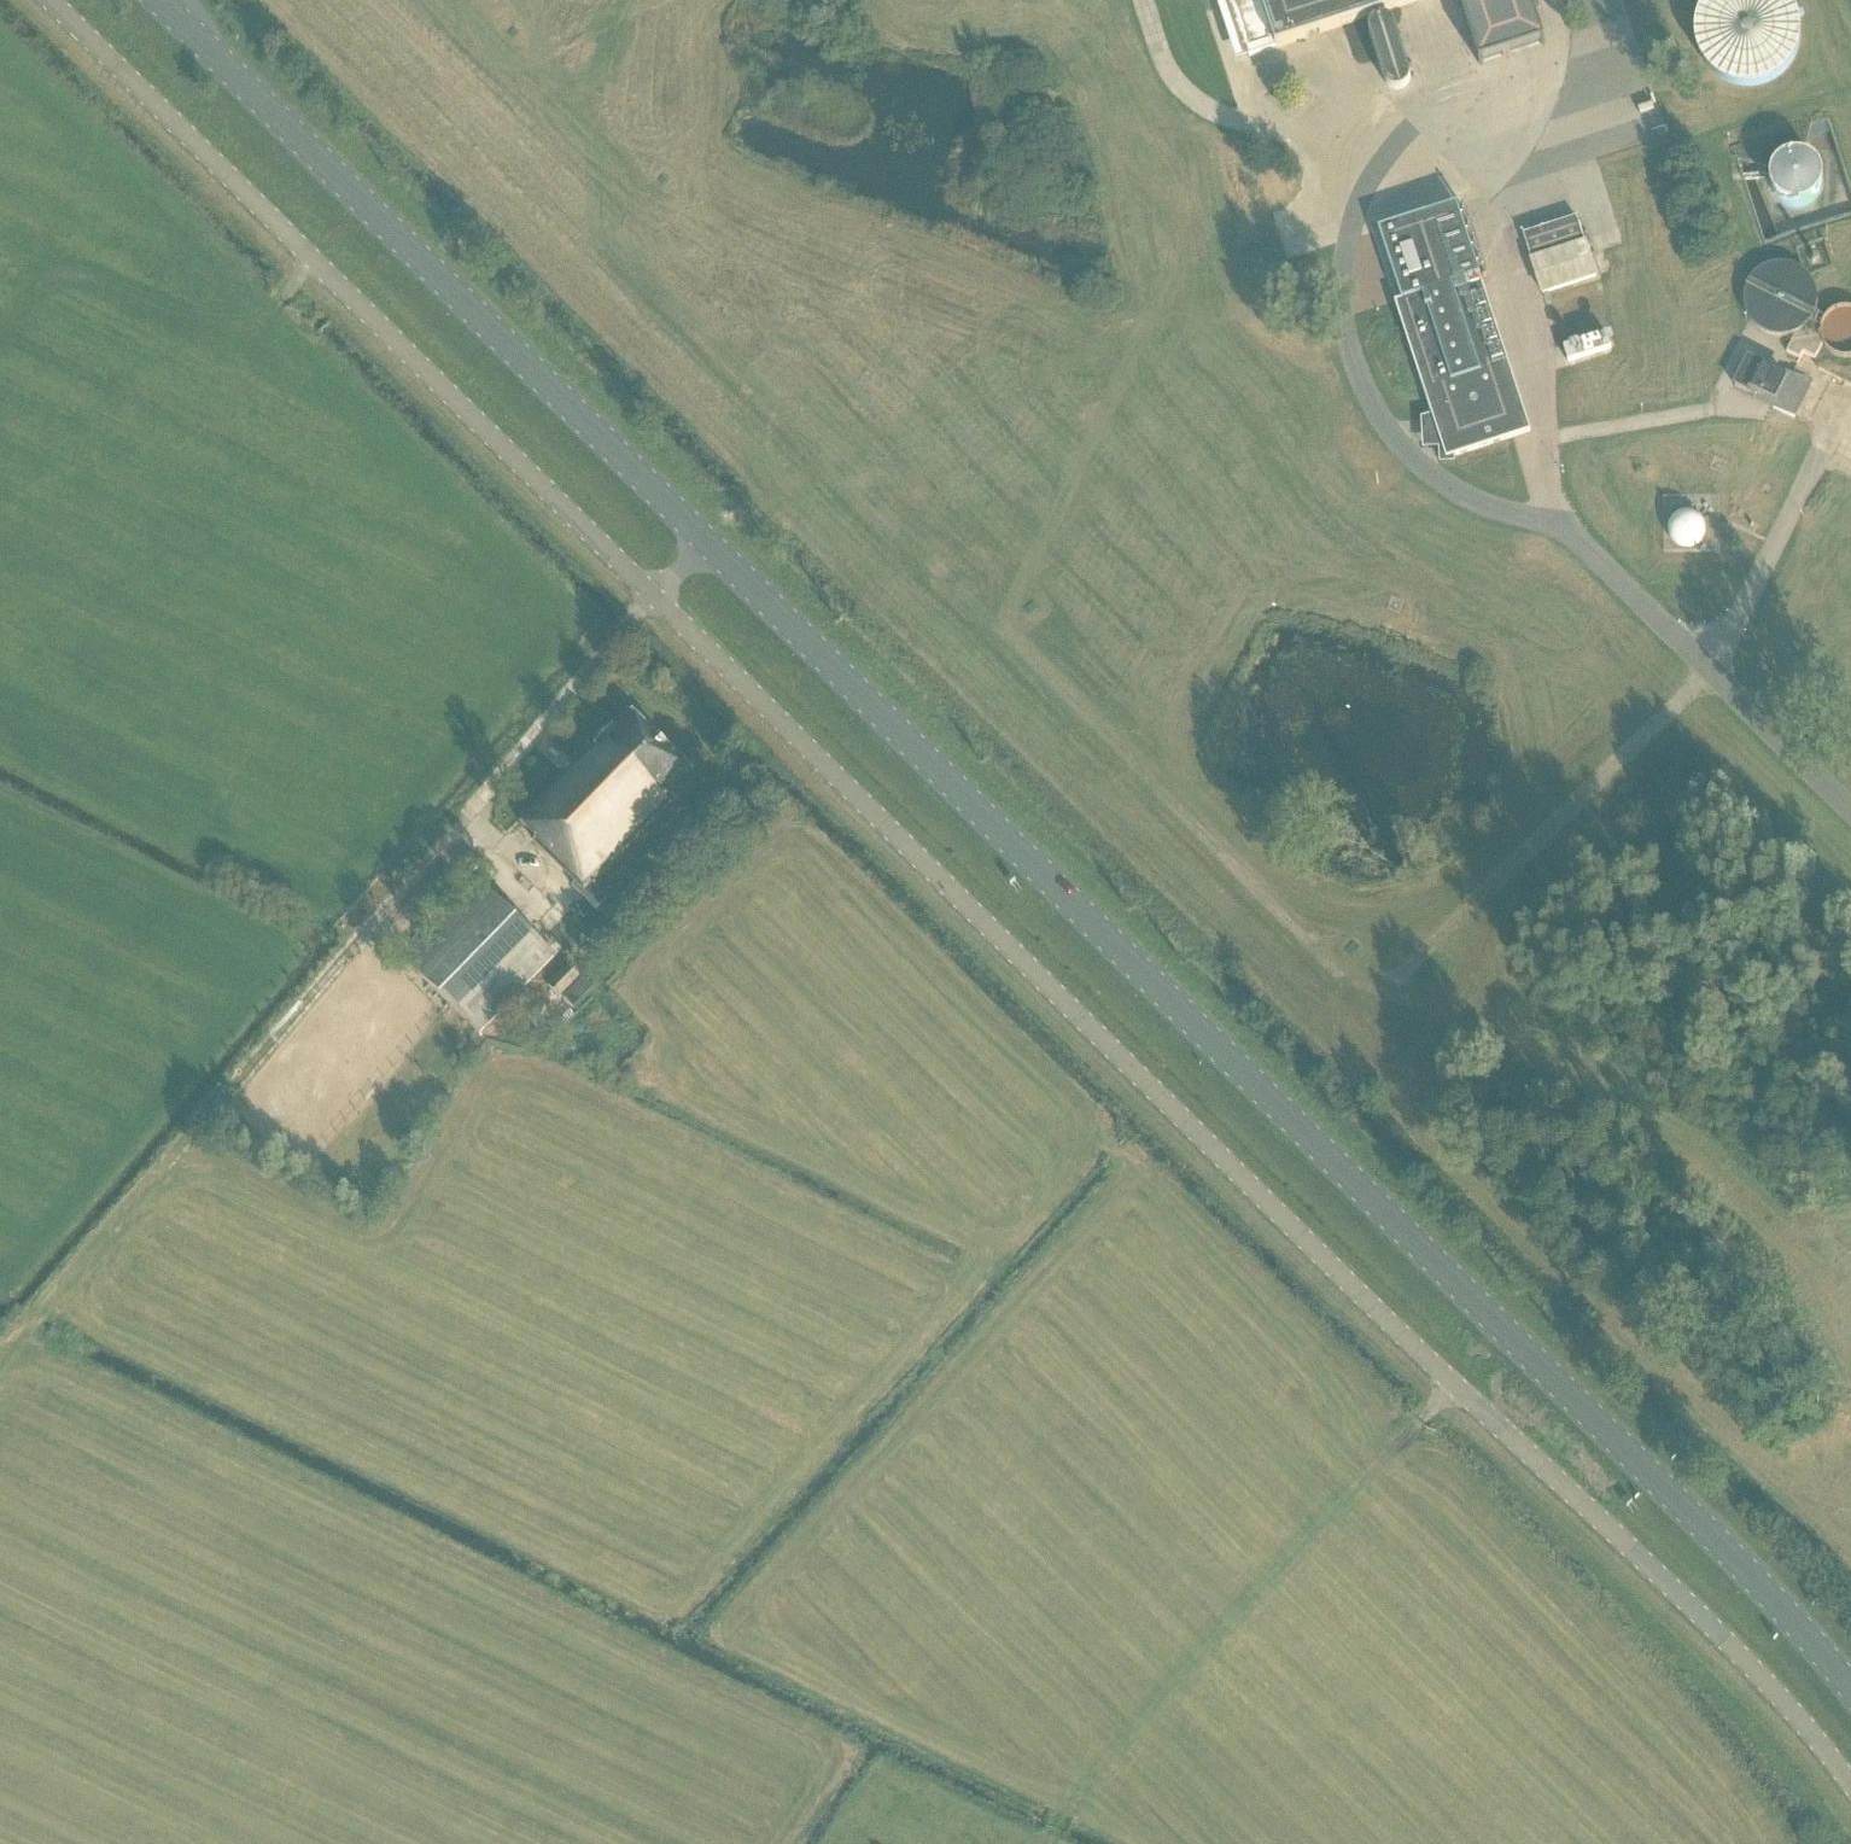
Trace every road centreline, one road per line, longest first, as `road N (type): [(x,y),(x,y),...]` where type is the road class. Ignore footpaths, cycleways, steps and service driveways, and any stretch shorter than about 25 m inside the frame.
road 1 (unclassified): [(1850,1781),(1781,1698),(55,0)]
road 2 (primary): [(1850,1685),(1737,1560),(159,0)]
road 3 (track): [(209,1115),(0,1361)]

